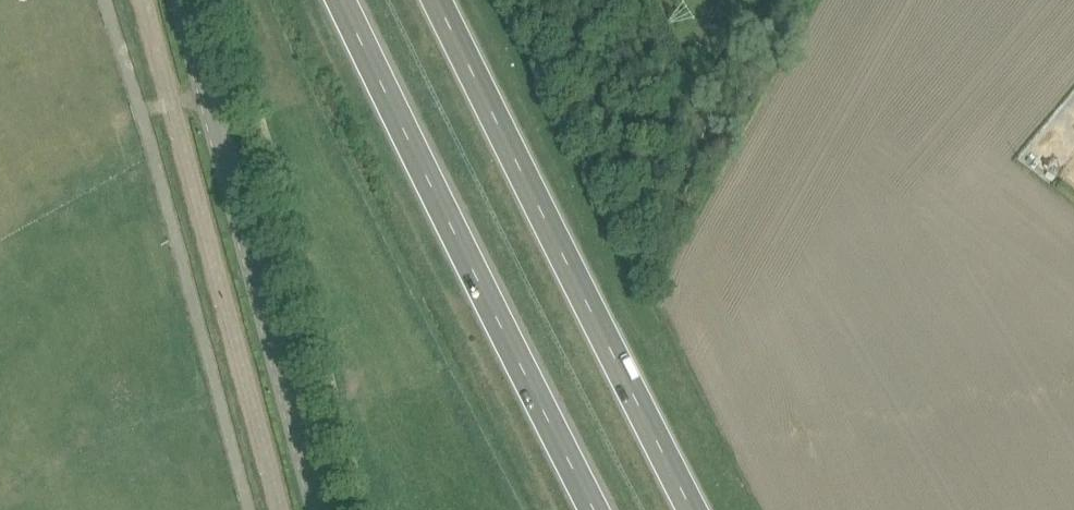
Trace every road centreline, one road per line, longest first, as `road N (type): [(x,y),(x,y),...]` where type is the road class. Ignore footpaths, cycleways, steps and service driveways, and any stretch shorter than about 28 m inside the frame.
road 1 (trunk): [(333,0),(596,509)]
road 2 (trunk): [(700,509),(442,0)]
road 3 (tertiary): [(315,509),(177,0)]

